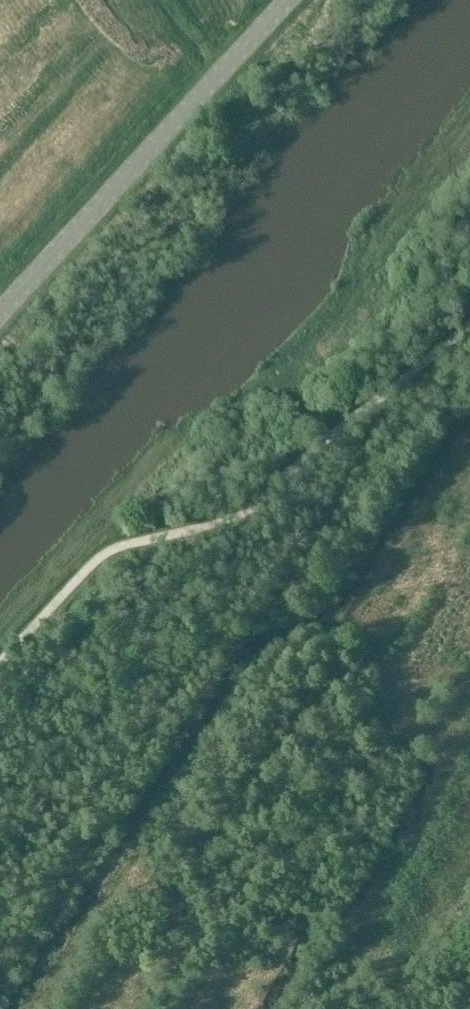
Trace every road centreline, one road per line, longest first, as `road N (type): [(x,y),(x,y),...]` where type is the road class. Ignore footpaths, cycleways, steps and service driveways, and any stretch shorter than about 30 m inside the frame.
road 1 (tertiary): [(0,314),(289,0)]

